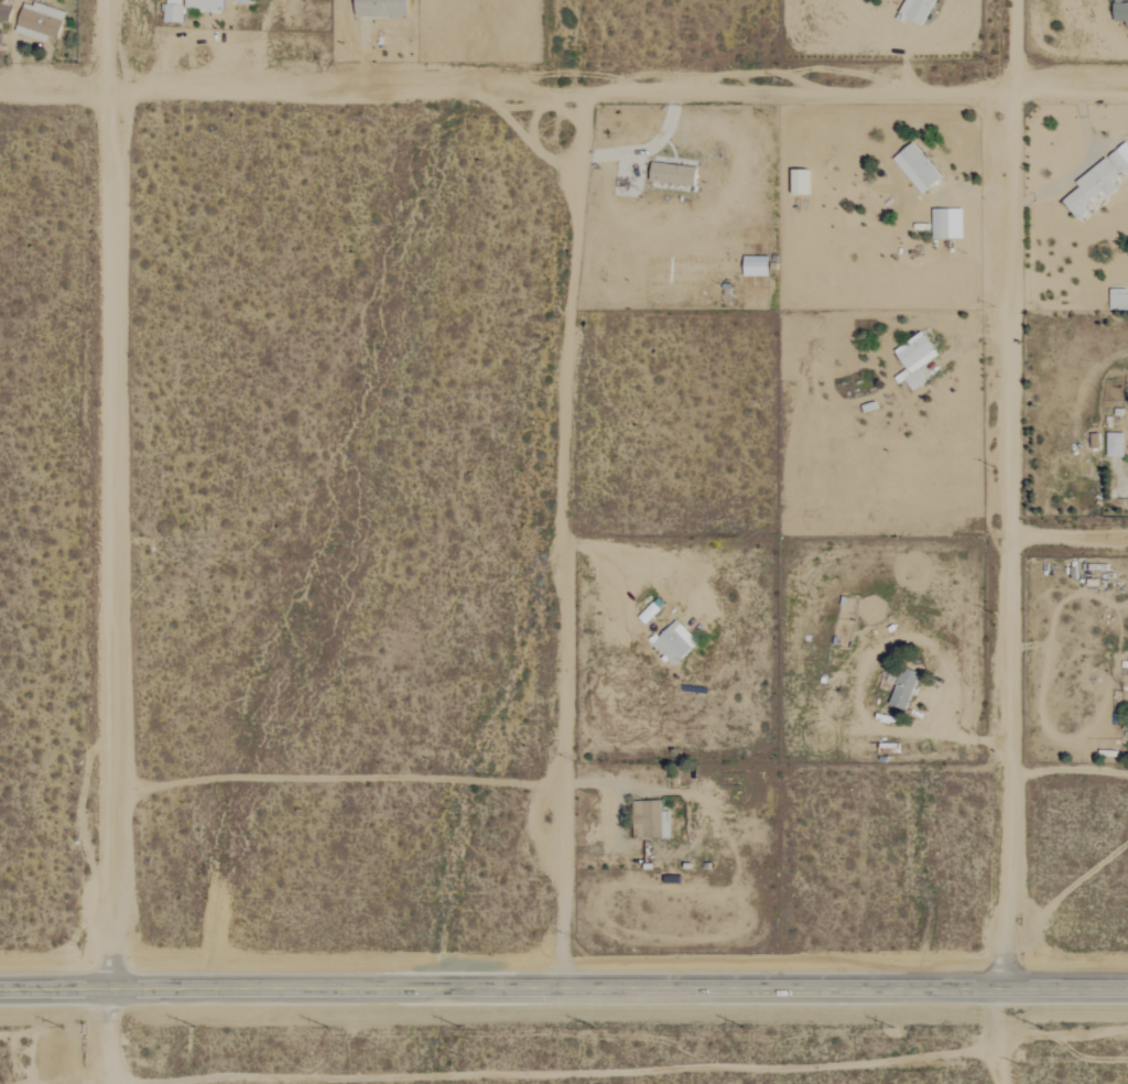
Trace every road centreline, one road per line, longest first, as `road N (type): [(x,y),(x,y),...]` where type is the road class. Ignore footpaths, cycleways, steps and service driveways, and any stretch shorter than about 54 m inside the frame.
road 1 (trunk): [(1127,987),(0,988)]
road 2 (track): [(1006,0),(998,544),(1003,1083)]
road 3 (track): [(0,94),(1005,100)]
road 4 (track): [(105,987),(108,0)]
road 5 (track): [(585,97),(562,987)]
road 6 (track): [(181,1083),(827,1067),(1002,1052)]
road 7 (track): [(999,741),(979,739),(942,734),(868,723),(855,704),(857,673),(870,650),(892,639),(934,644),(952,666),(942,734)]
road 8 (track): [(1080,99),(1089,156),(1083,166),(1004,210)]
road 9 (track): [(998,544),(1127,541)]
road 10 (track): [(676,99),(665,137),(650,147),(582,160)]
road 11 (track): [(1127,98),(1005,100)]
road 12 (track): [(903,100),(910,47),(940,32),(954,0)]

